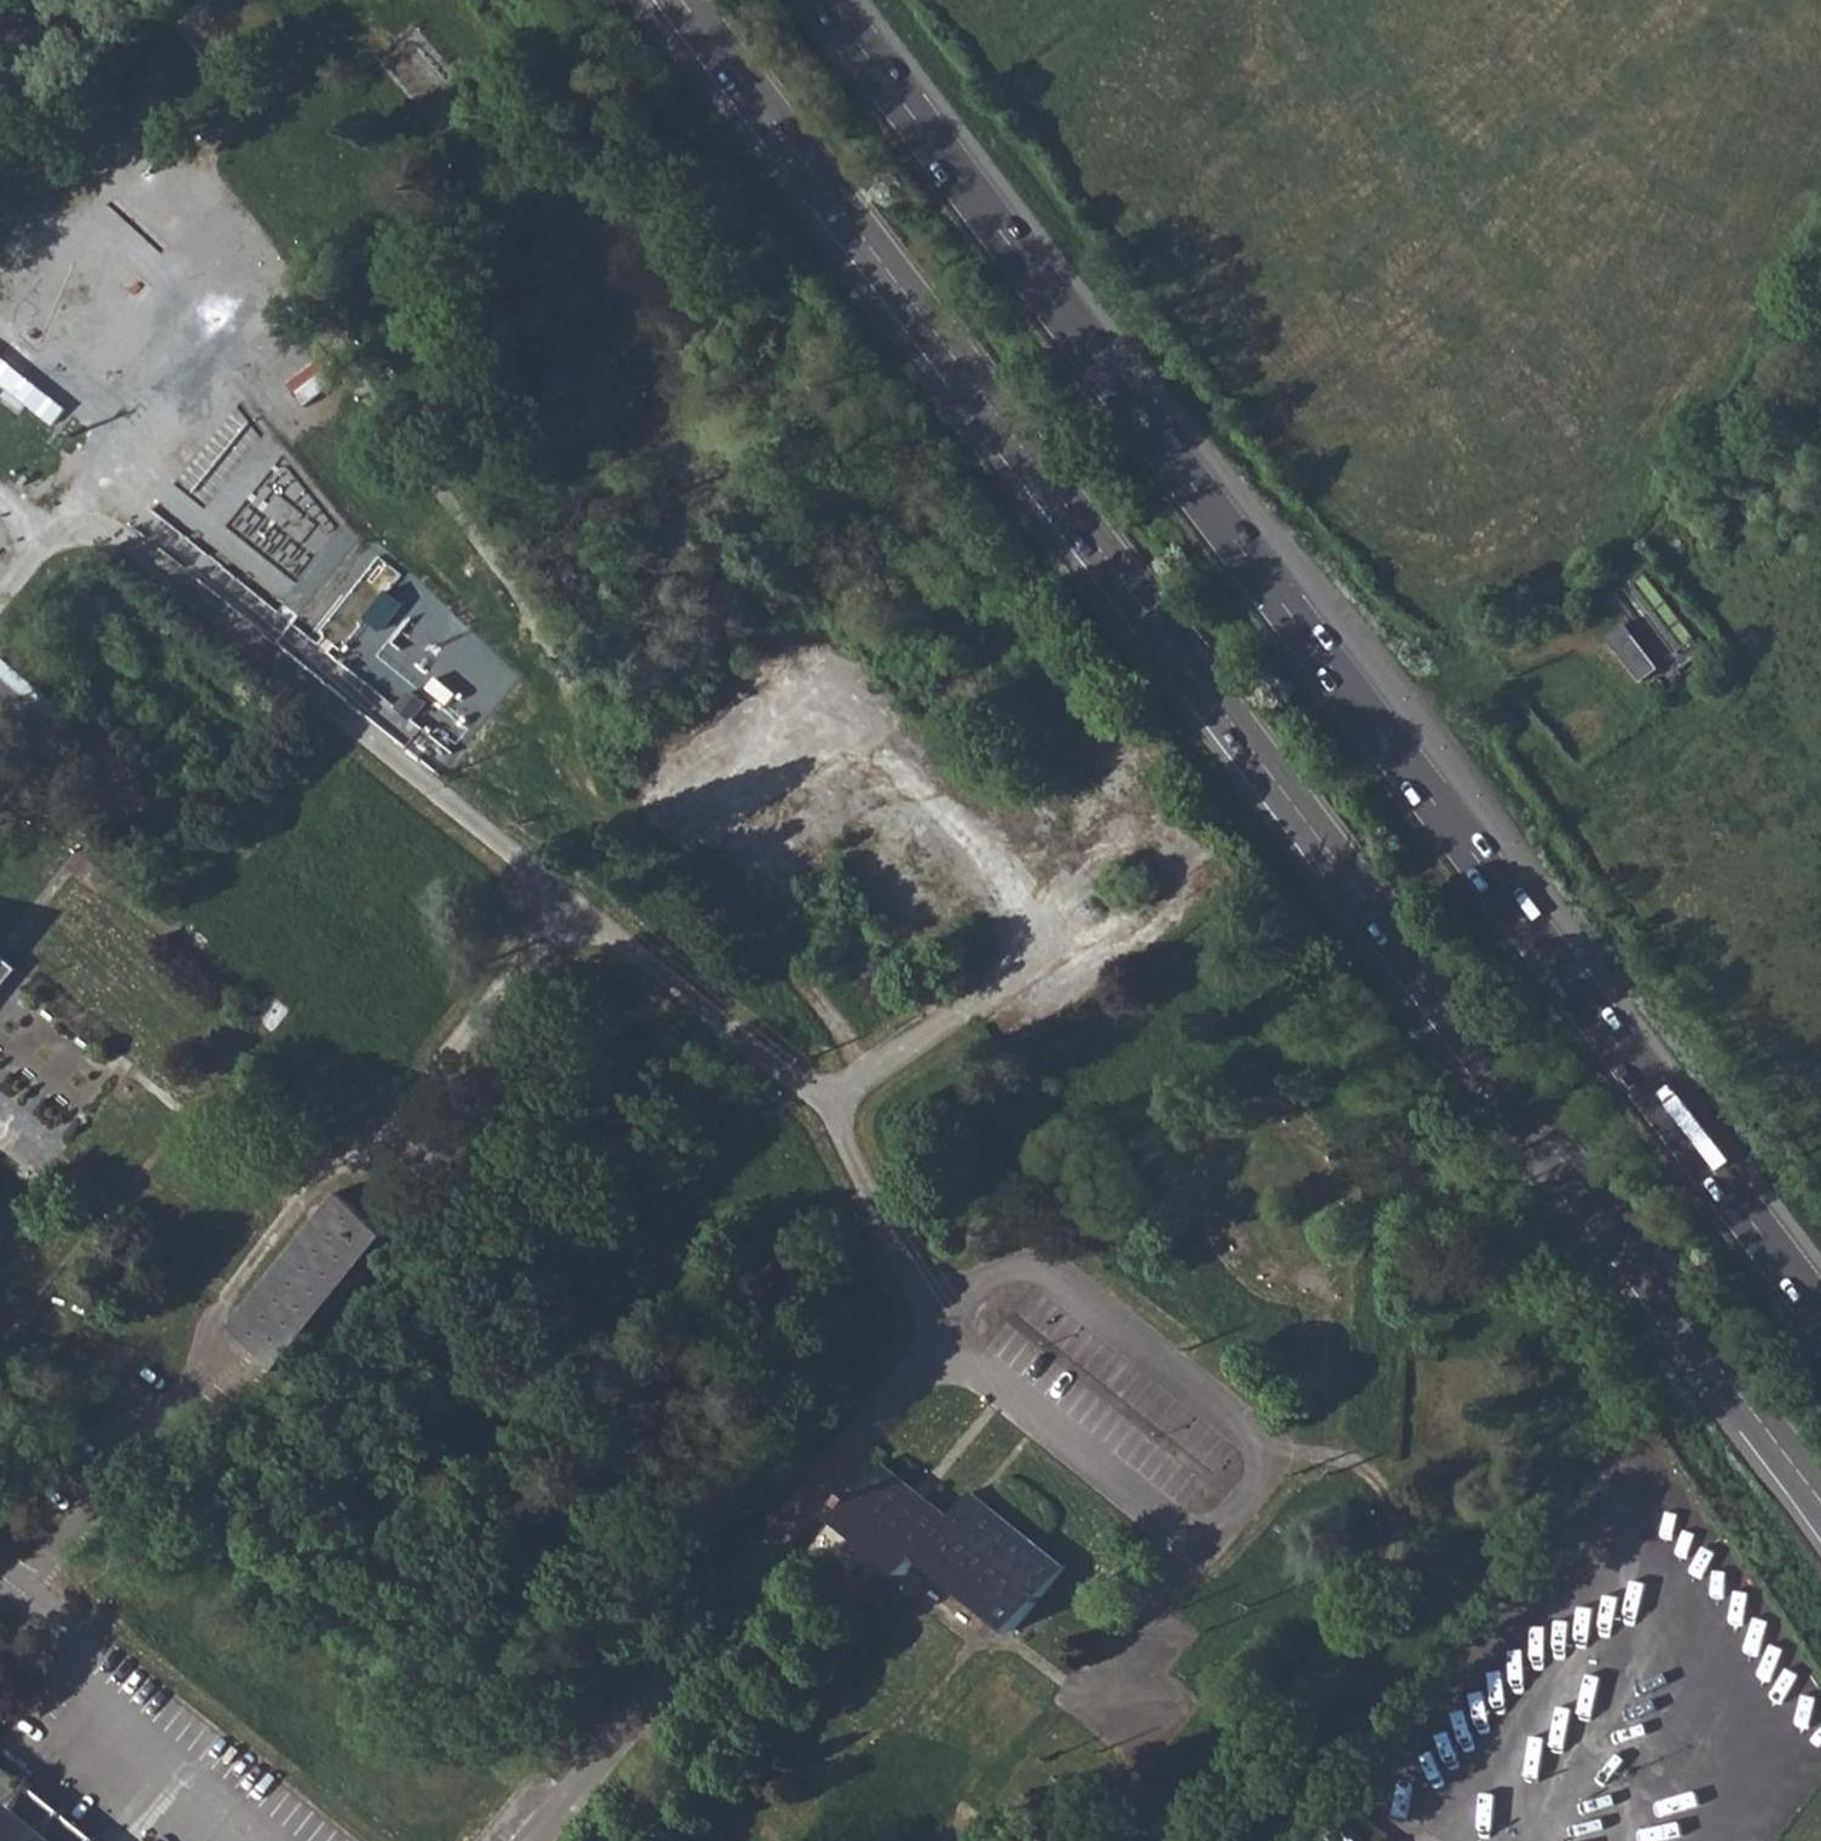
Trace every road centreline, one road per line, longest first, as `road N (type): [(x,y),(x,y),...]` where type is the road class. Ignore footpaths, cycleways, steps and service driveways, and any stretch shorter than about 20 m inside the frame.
road 1 (trunk): [(679,0),(1820,1501)]
road 2 (trunk): [(1820,1313),(825,0)]

